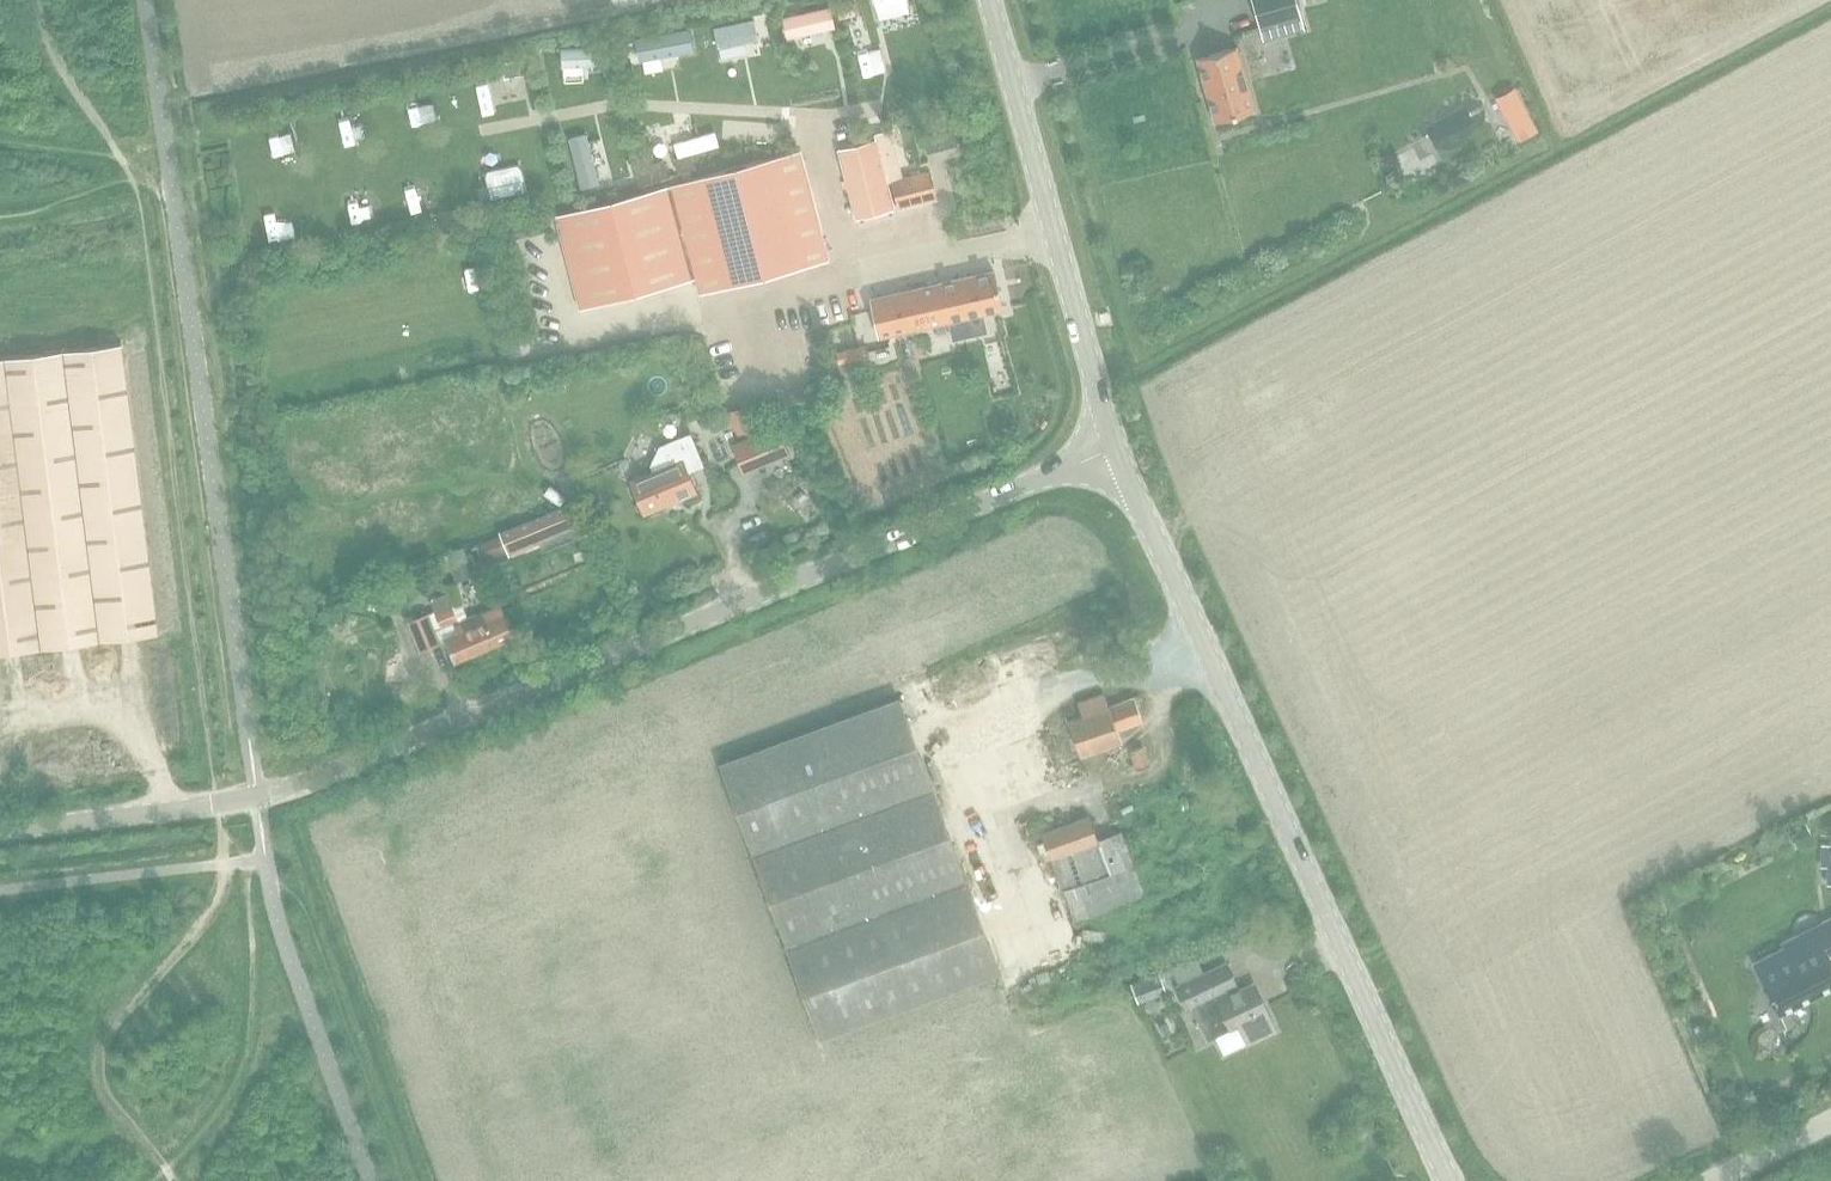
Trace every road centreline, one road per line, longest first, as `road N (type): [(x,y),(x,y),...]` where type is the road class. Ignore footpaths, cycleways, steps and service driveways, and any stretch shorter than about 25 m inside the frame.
road 1 (unclassified): [(0,831),(219,804),(309,781),(1116,446)]
road 2 (tertiary): [(1451,1180),(1116,446)]
road 3 (tertiary): [(1116,446),(989,0)]
road 4 (unclassified): [(1706,1180),(1830,1119)]

